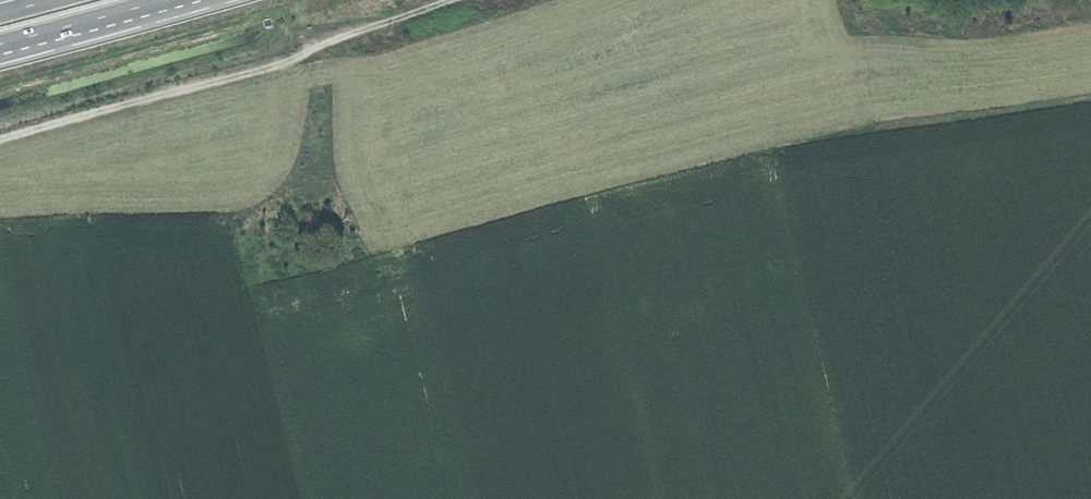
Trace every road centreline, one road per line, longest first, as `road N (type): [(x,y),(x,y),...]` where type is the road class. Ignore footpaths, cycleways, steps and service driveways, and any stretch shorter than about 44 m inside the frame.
road 1 (track): [(0,138),(292,60),(451,0)]

